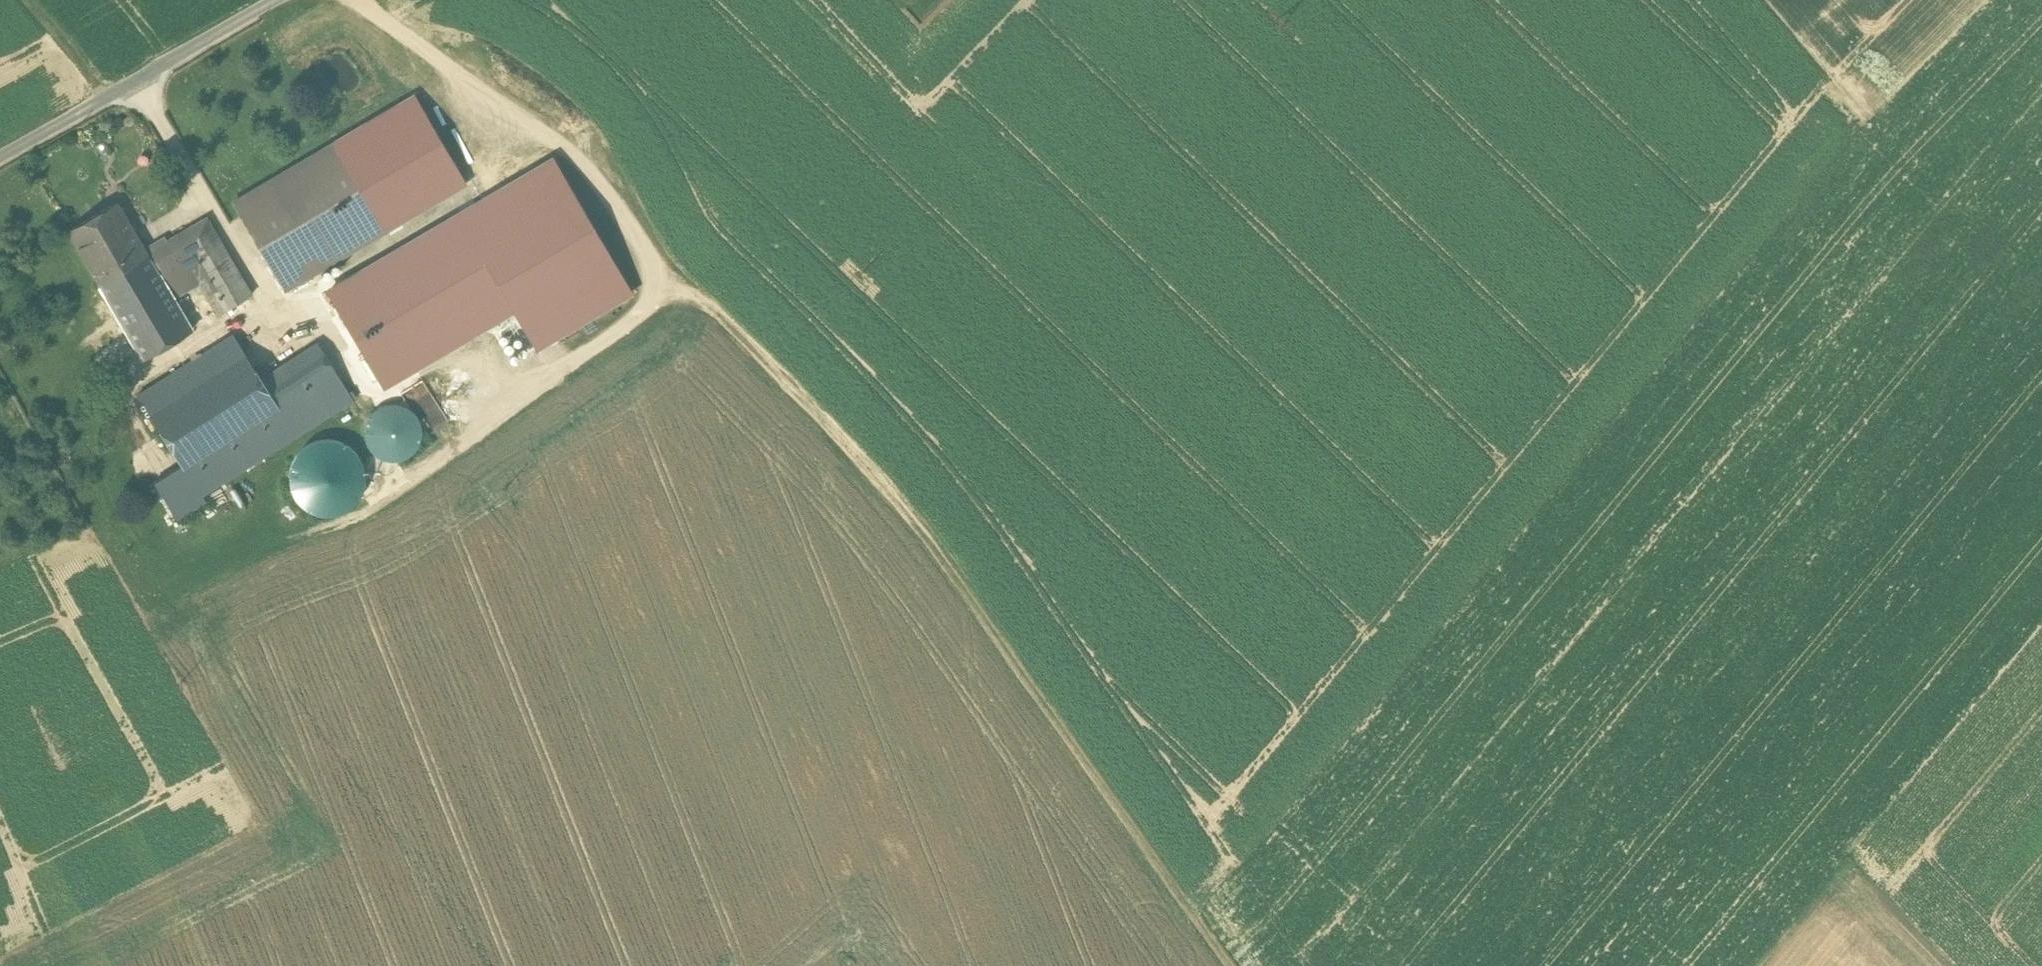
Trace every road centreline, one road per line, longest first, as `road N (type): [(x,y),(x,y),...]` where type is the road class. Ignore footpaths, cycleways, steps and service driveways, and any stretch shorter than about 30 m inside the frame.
road 1 (unclassified): [(0,157),(278,0)]

